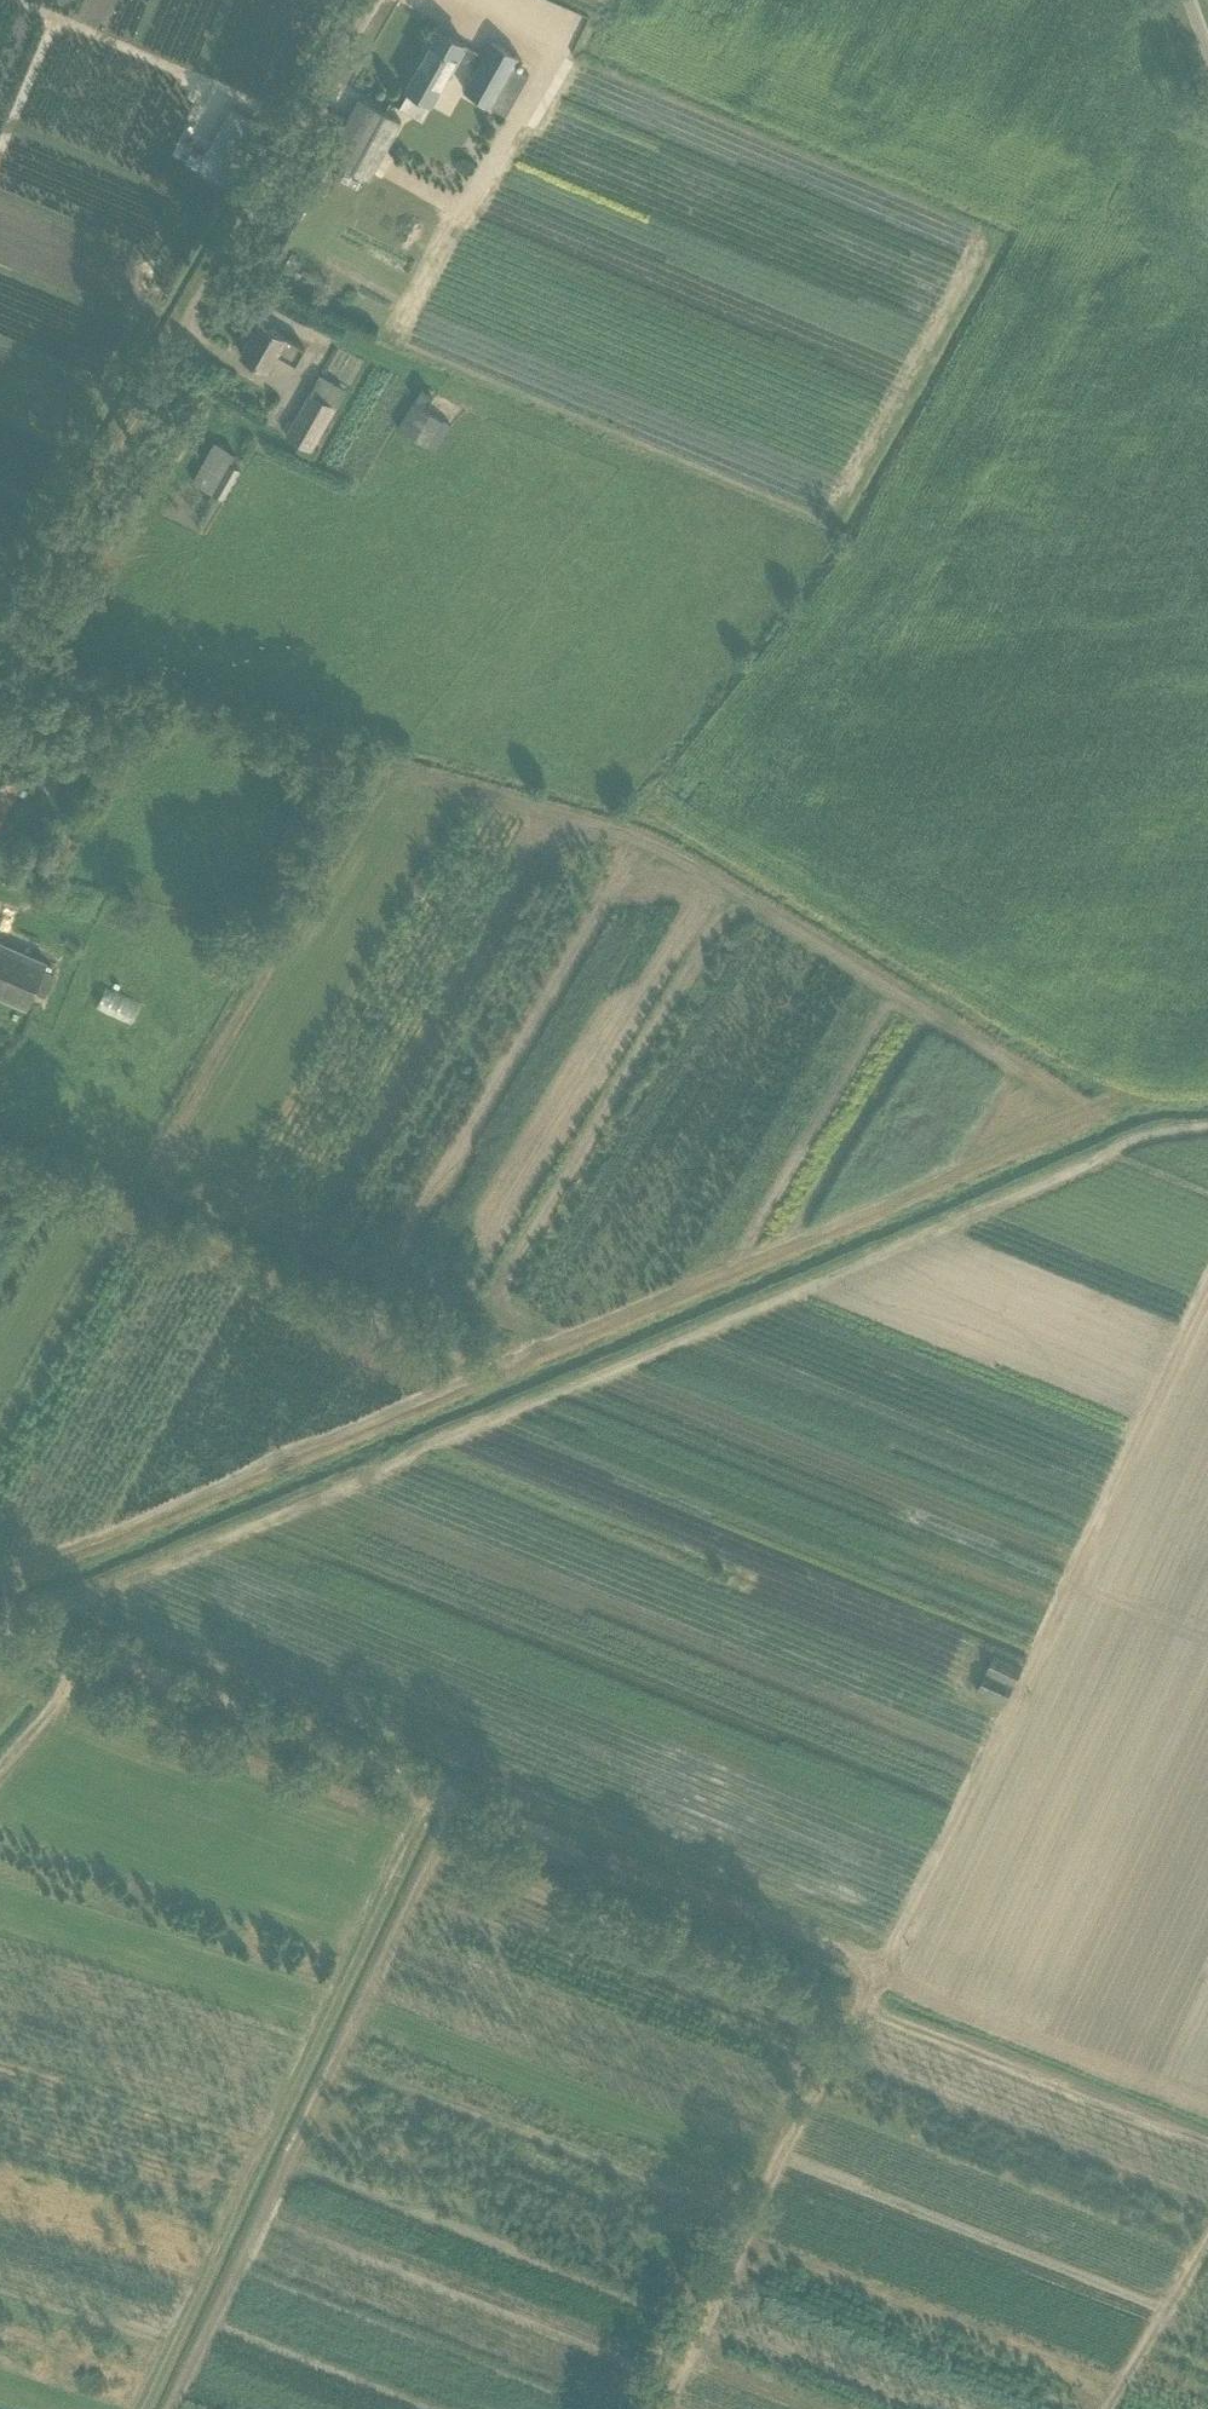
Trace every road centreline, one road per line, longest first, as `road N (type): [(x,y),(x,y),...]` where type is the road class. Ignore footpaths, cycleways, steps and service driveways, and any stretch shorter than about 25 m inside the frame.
road 1 (track): [(869,1961),(0,1618)]
road 2 (track): [(0,650),(371,0)]

